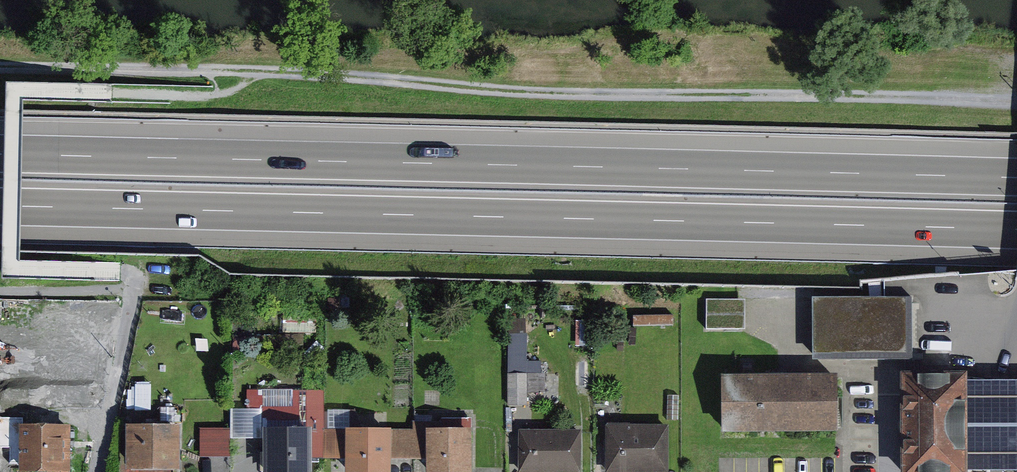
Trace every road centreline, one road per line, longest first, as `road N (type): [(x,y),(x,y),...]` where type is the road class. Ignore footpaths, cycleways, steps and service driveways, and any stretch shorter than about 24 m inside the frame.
road 1 (track): [(0,66),(258,69),(516,91),(1016,99)]
road 2 (motorway): [(1016,174),(0,150)]
road 3 (motorway): [(0,204),(1016,228)]

